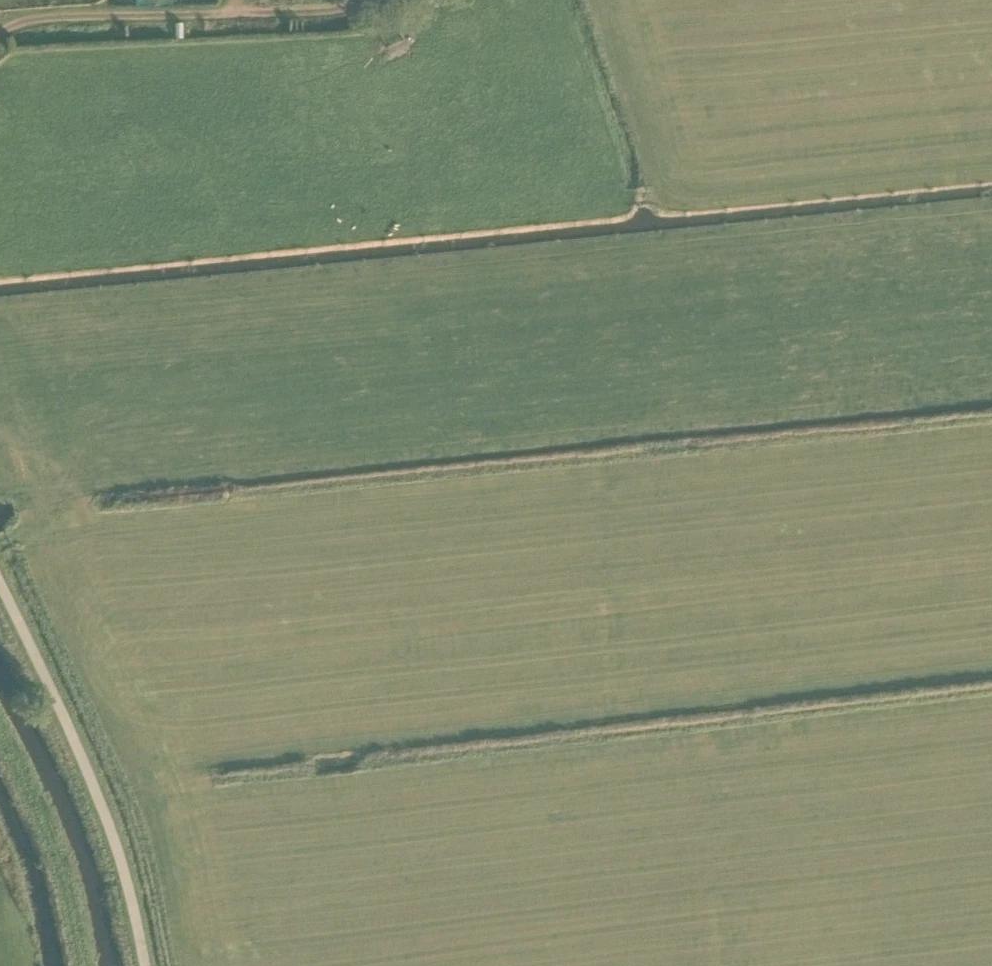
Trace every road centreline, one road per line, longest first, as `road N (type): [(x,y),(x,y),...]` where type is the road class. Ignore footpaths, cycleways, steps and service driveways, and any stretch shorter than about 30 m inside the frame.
road 1 (unclassified): [(146,965),(114,839),(0,582)]

